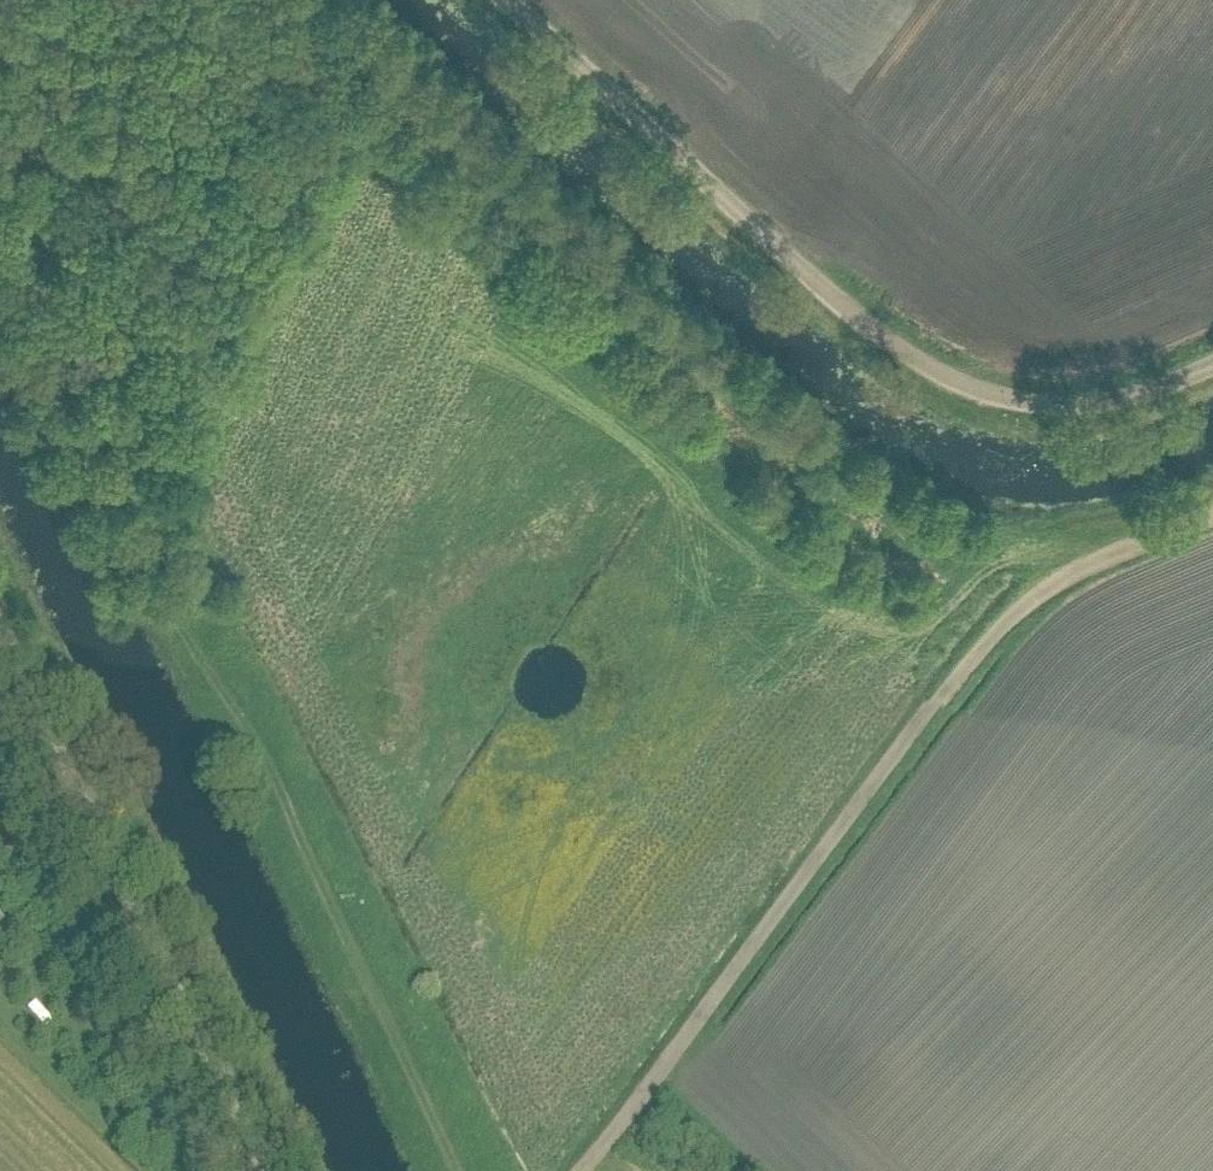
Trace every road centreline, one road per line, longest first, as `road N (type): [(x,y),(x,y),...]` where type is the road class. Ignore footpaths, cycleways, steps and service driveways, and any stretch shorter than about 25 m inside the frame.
road 1 (track): [(586,1170),(1008,614),(1089,559),(1212,509)]
road 2 (unclassified): [(1212,357),(1106,401),(1048,402),(963,381),(908,353),(850,308),(514,0)]
road 3 (track): [(0,631),(265,1170)]

